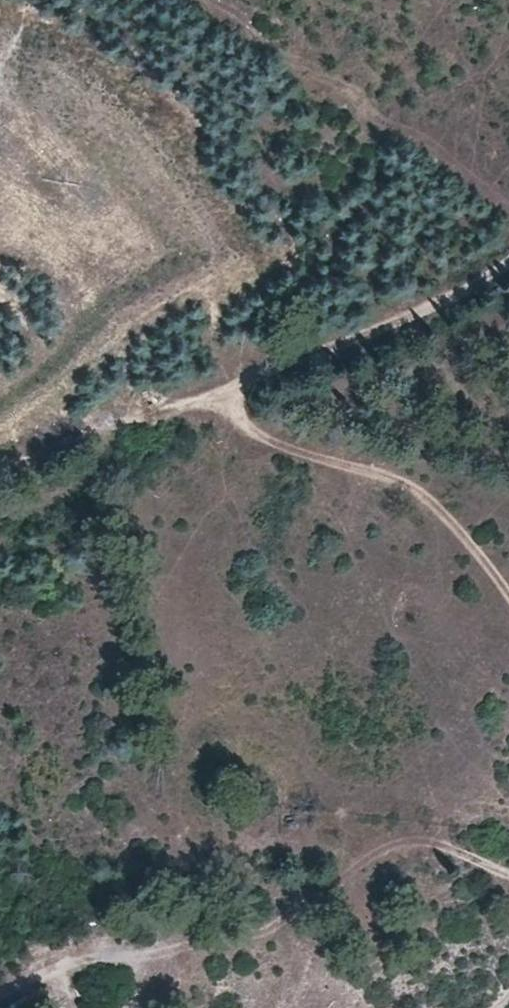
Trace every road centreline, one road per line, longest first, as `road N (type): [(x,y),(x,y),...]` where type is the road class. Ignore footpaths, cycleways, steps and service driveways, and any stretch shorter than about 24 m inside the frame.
road 1 (track): [(0,1000),(83,960),(238,933),(297,911),(369,848),(423,836),(508,873)]
road 2 (track): [(508,264),(219,402),(81,441),(0,480)]
road 3 (track): [(508,601),(450,523),(387,480),(264,439),(219,402)]

